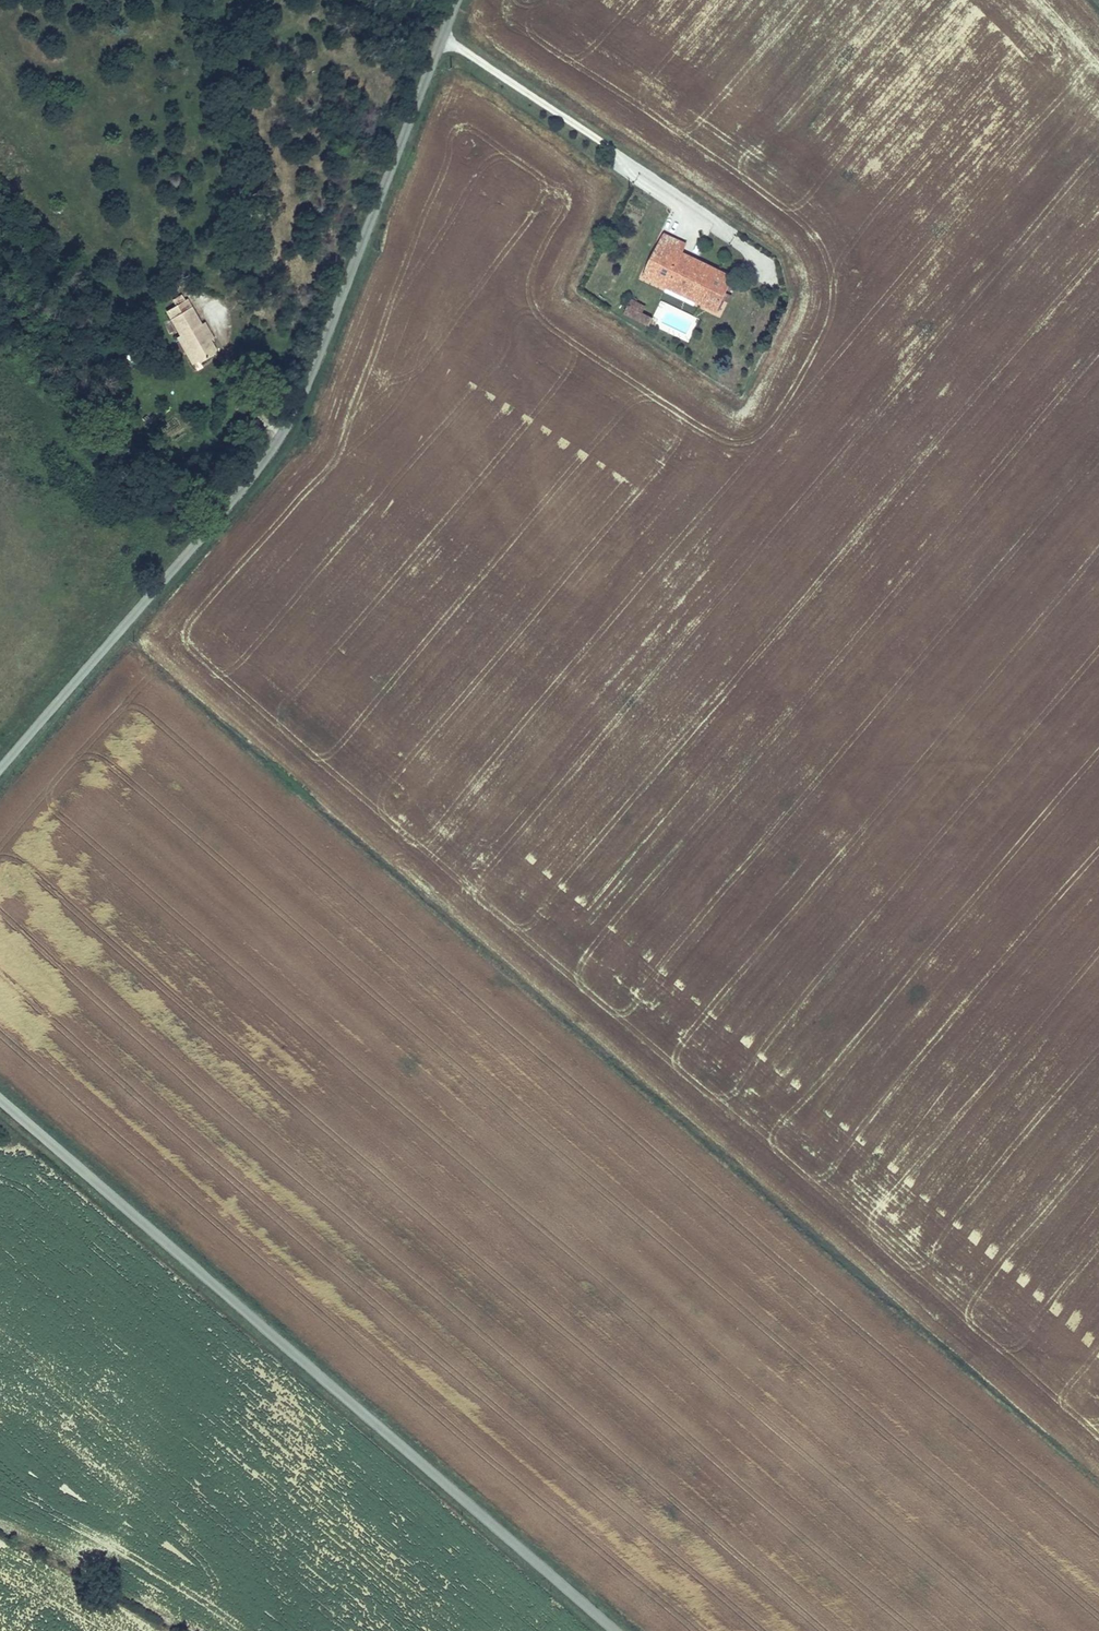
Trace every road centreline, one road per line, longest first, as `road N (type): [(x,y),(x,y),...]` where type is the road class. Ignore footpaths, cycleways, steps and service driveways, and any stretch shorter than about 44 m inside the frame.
road 1 (tertiary): [(0,771),(279,438),(456,0)]
road 2 (tertiary): [(616,1630),(0,1099)]

